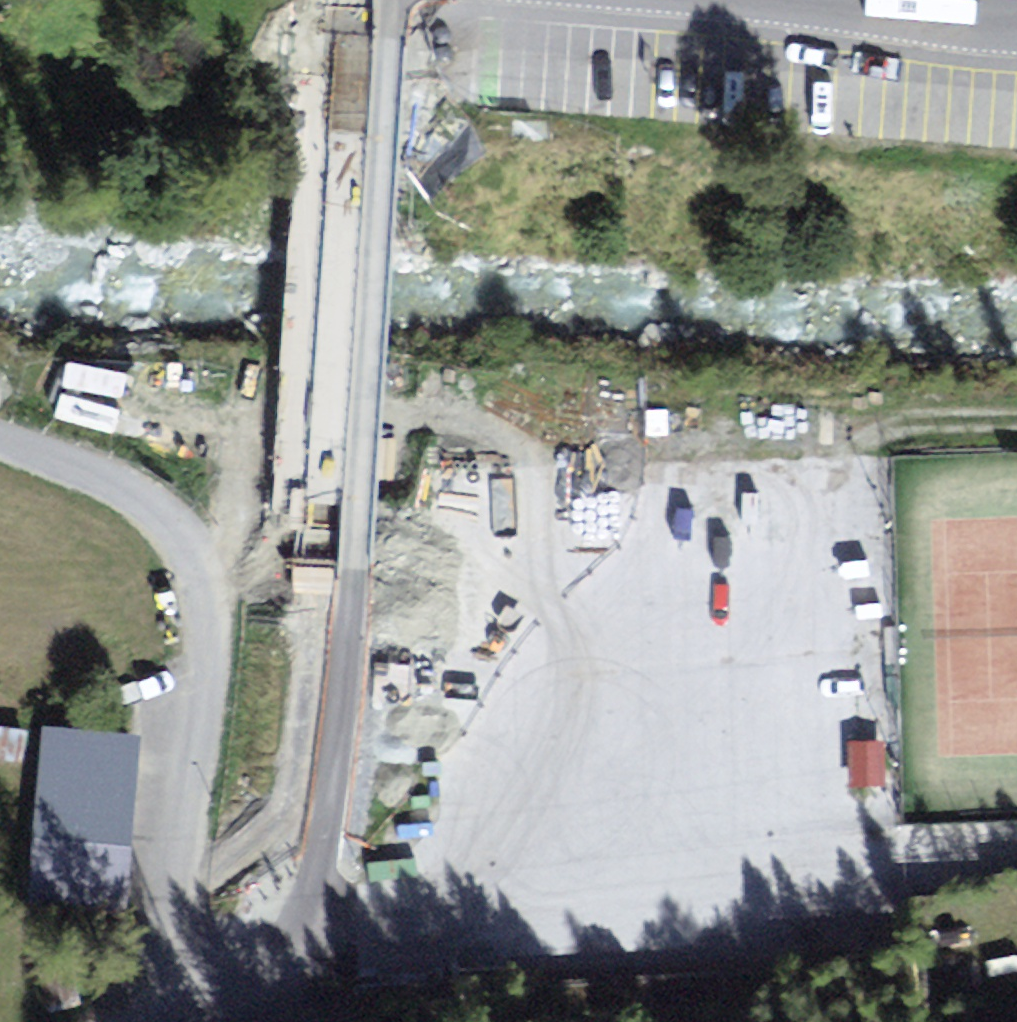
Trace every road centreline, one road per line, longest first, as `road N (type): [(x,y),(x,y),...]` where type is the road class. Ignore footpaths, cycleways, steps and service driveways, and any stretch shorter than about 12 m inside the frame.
road 1 (tertiary): [(360,0),(304,803),(268,956),(213,1008)]
road 2 (track): [(1016,846),(595,890),(287,902)]
road 3 (residential): [(0,438),(153,500),(190,544),(205,608),(170,888),(180,955),(213,1008)]
road 4 (track): [(1016,418),(864,430),(816,457),(759,568),(768,868)]
road 5 (tertiary): [(797,0),(1016,25)]

